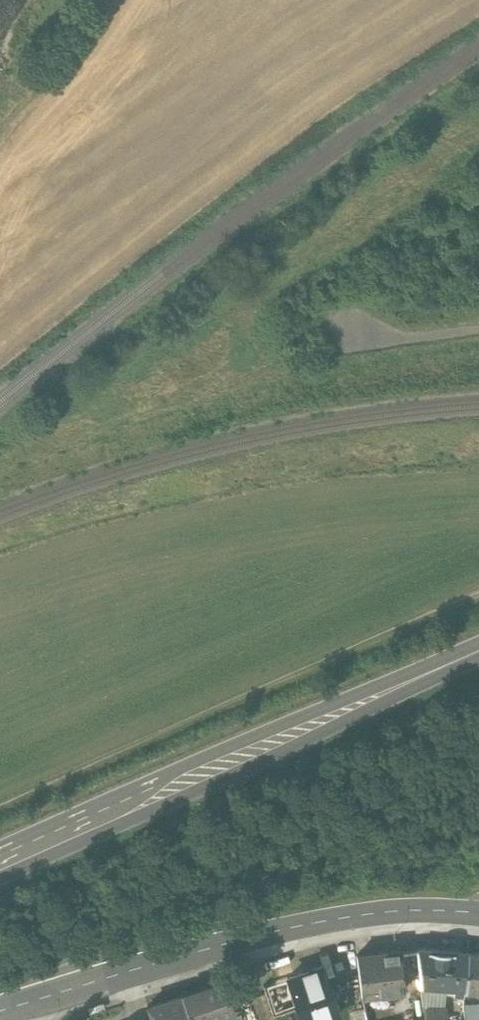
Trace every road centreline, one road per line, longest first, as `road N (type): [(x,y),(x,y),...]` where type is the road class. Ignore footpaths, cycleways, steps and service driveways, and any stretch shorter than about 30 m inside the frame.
road 1 (primary): [(478,658),(0,866)]
road 2 (track): [(0,803),(478,598)]
road 3 (residential): [(478,918),(385,916),(297,930),(0,1014)]
road 4 (track): [(478,332),(346,344)]

